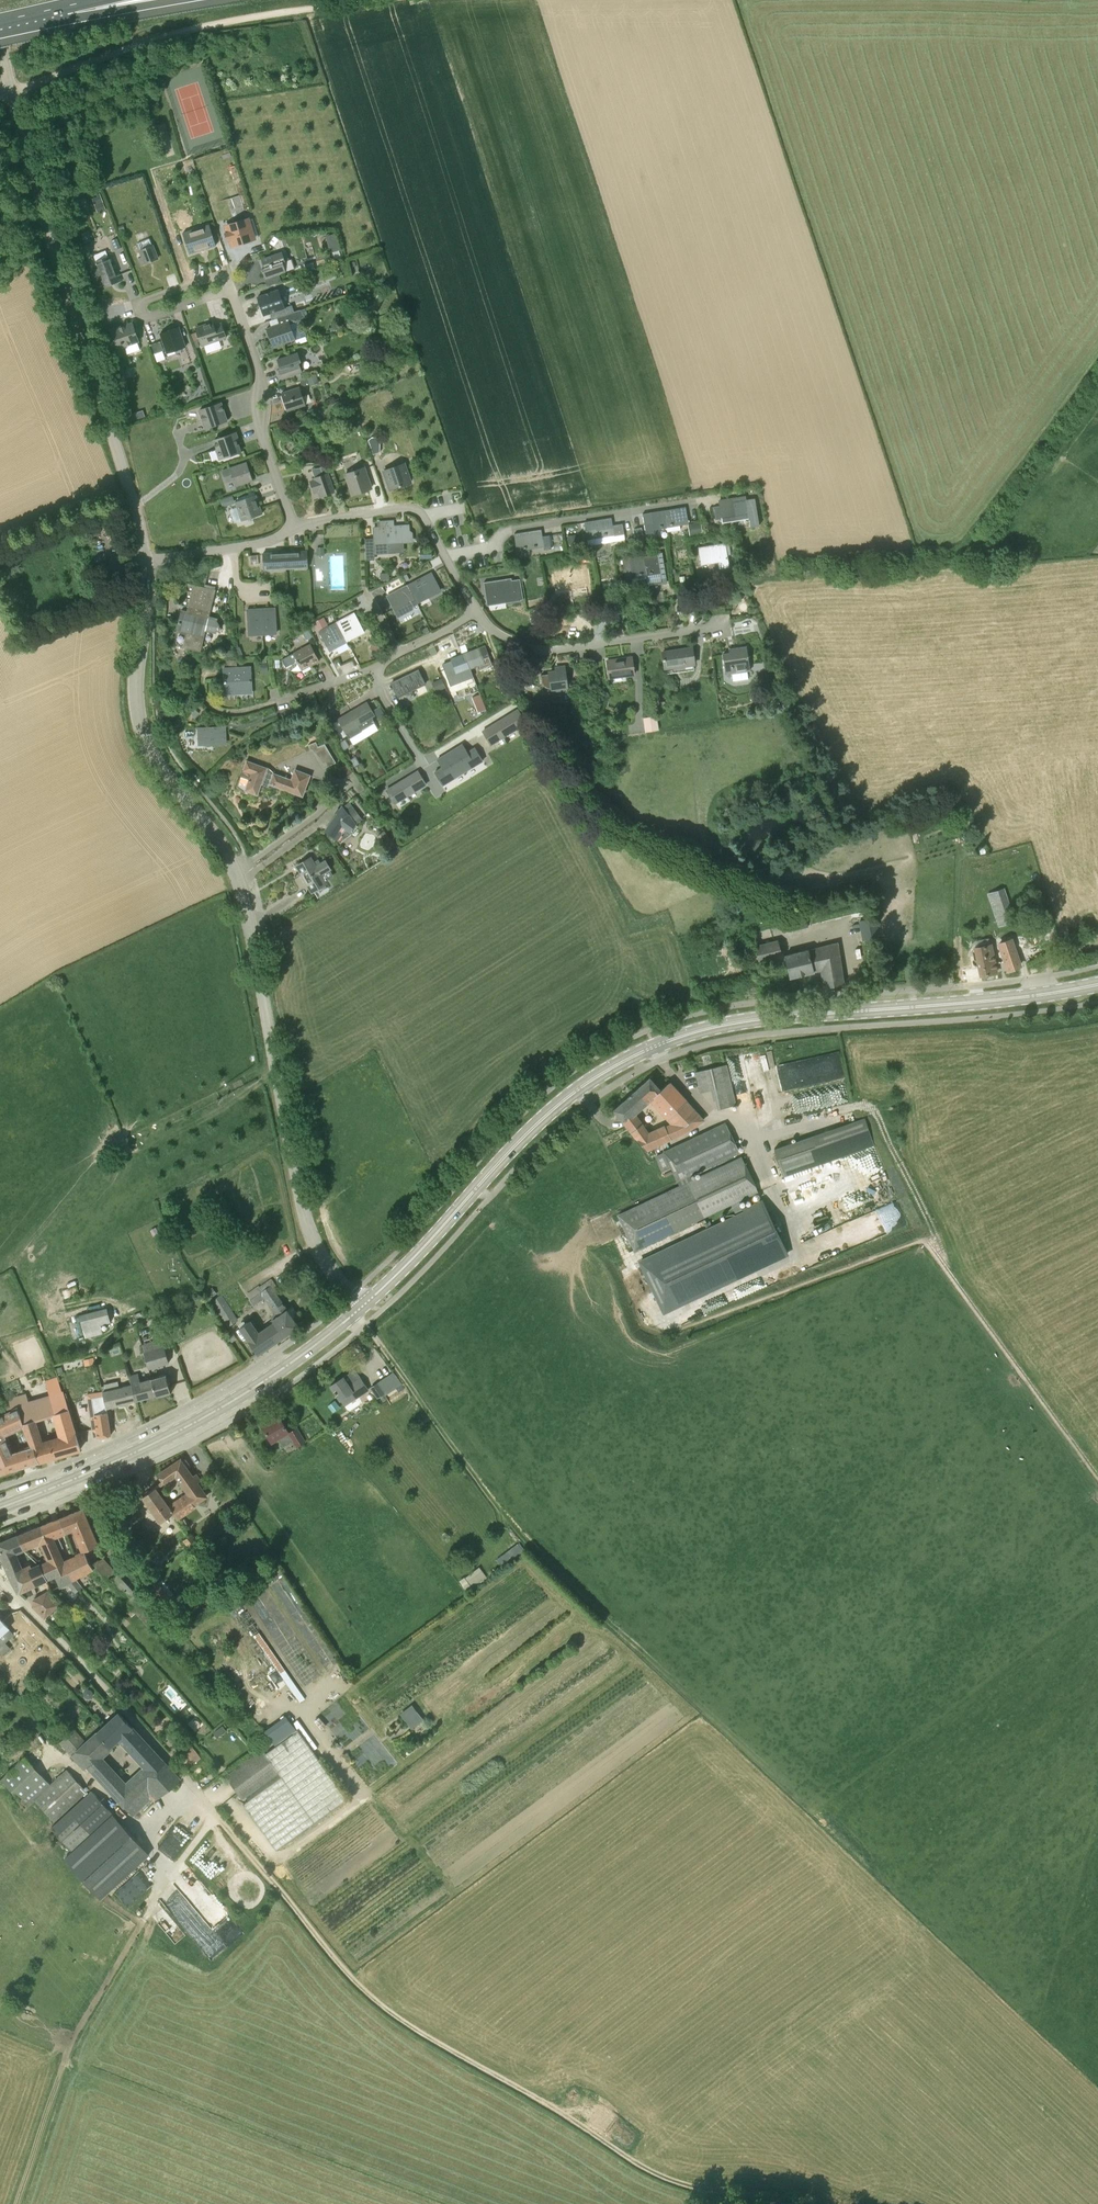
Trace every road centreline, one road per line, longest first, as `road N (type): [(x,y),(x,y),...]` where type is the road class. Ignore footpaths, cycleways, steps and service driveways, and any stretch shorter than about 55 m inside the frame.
road 1 (secondary): [(363,1306),(533,1128),(582,1087),(651,1049),(743,1022),(1025,999),(1097,985)]
road 2 (track): [(921,1918),(524,1542),(365,1326)]
road 3 (unclassified): [(363,1306),(319,1251),(303,1212),(239,881),(143,733),(136,676),(146,561)]
road 4 (track): [(807,2203),(655,2173),(411,2026),(352,1979),(216,1814)]
road 5 (unclassified): [(146,561),(0,41)]
road 6 (track): [(1097,1476),(933,1247),(934,1234),(881,1126),(862,1104),(832,1107)]
road 7 (secondary): [(0,1507),(205,1416),(363,1306)]
road 8 (track): [(12,90),(207,25),(364,0)]
road 9 (residential): [(446,560),(496,549),(507,530),(756,490)]
road 10 (residential): [(476,611),(507,640),(545,650),(727,625)]
road 11 (residential): [(292,526),(230,290)]
road 12 (residential): [(200,669),(213,711),(242,715),(368,662)]
road 13 (residential): [(446,560),(406,504),(292,526)]
road 14 (residential): [(146,561),(257,546),(292,526)]
road 15 (residential): [(230,290),(224,276),(138,304),(144,320)]

